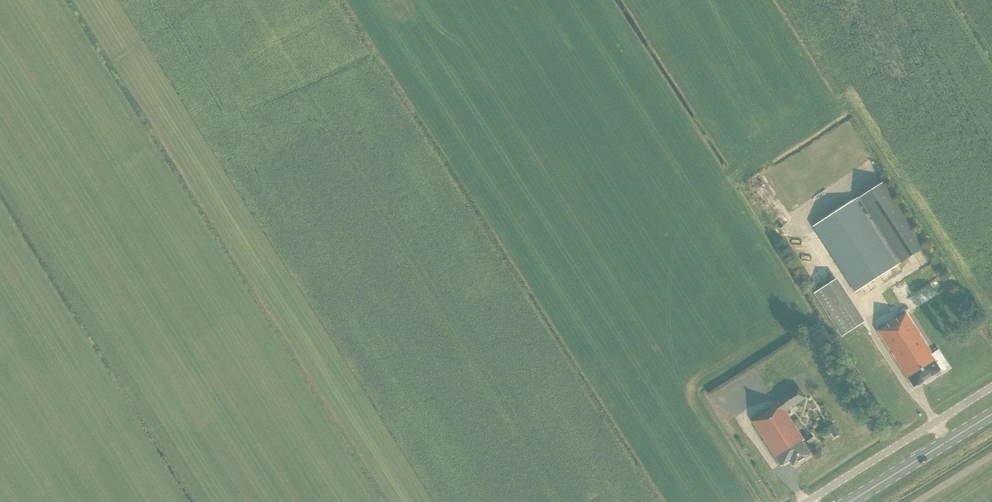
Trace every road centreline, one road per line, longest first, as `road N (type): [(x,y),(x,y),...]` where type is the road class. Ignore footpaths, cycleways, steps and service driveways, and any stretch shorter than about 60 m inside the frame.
road 1 (unclassified): [(991,388),(805,501)]
road 2 (primary): [(849,501),(991,413)]

